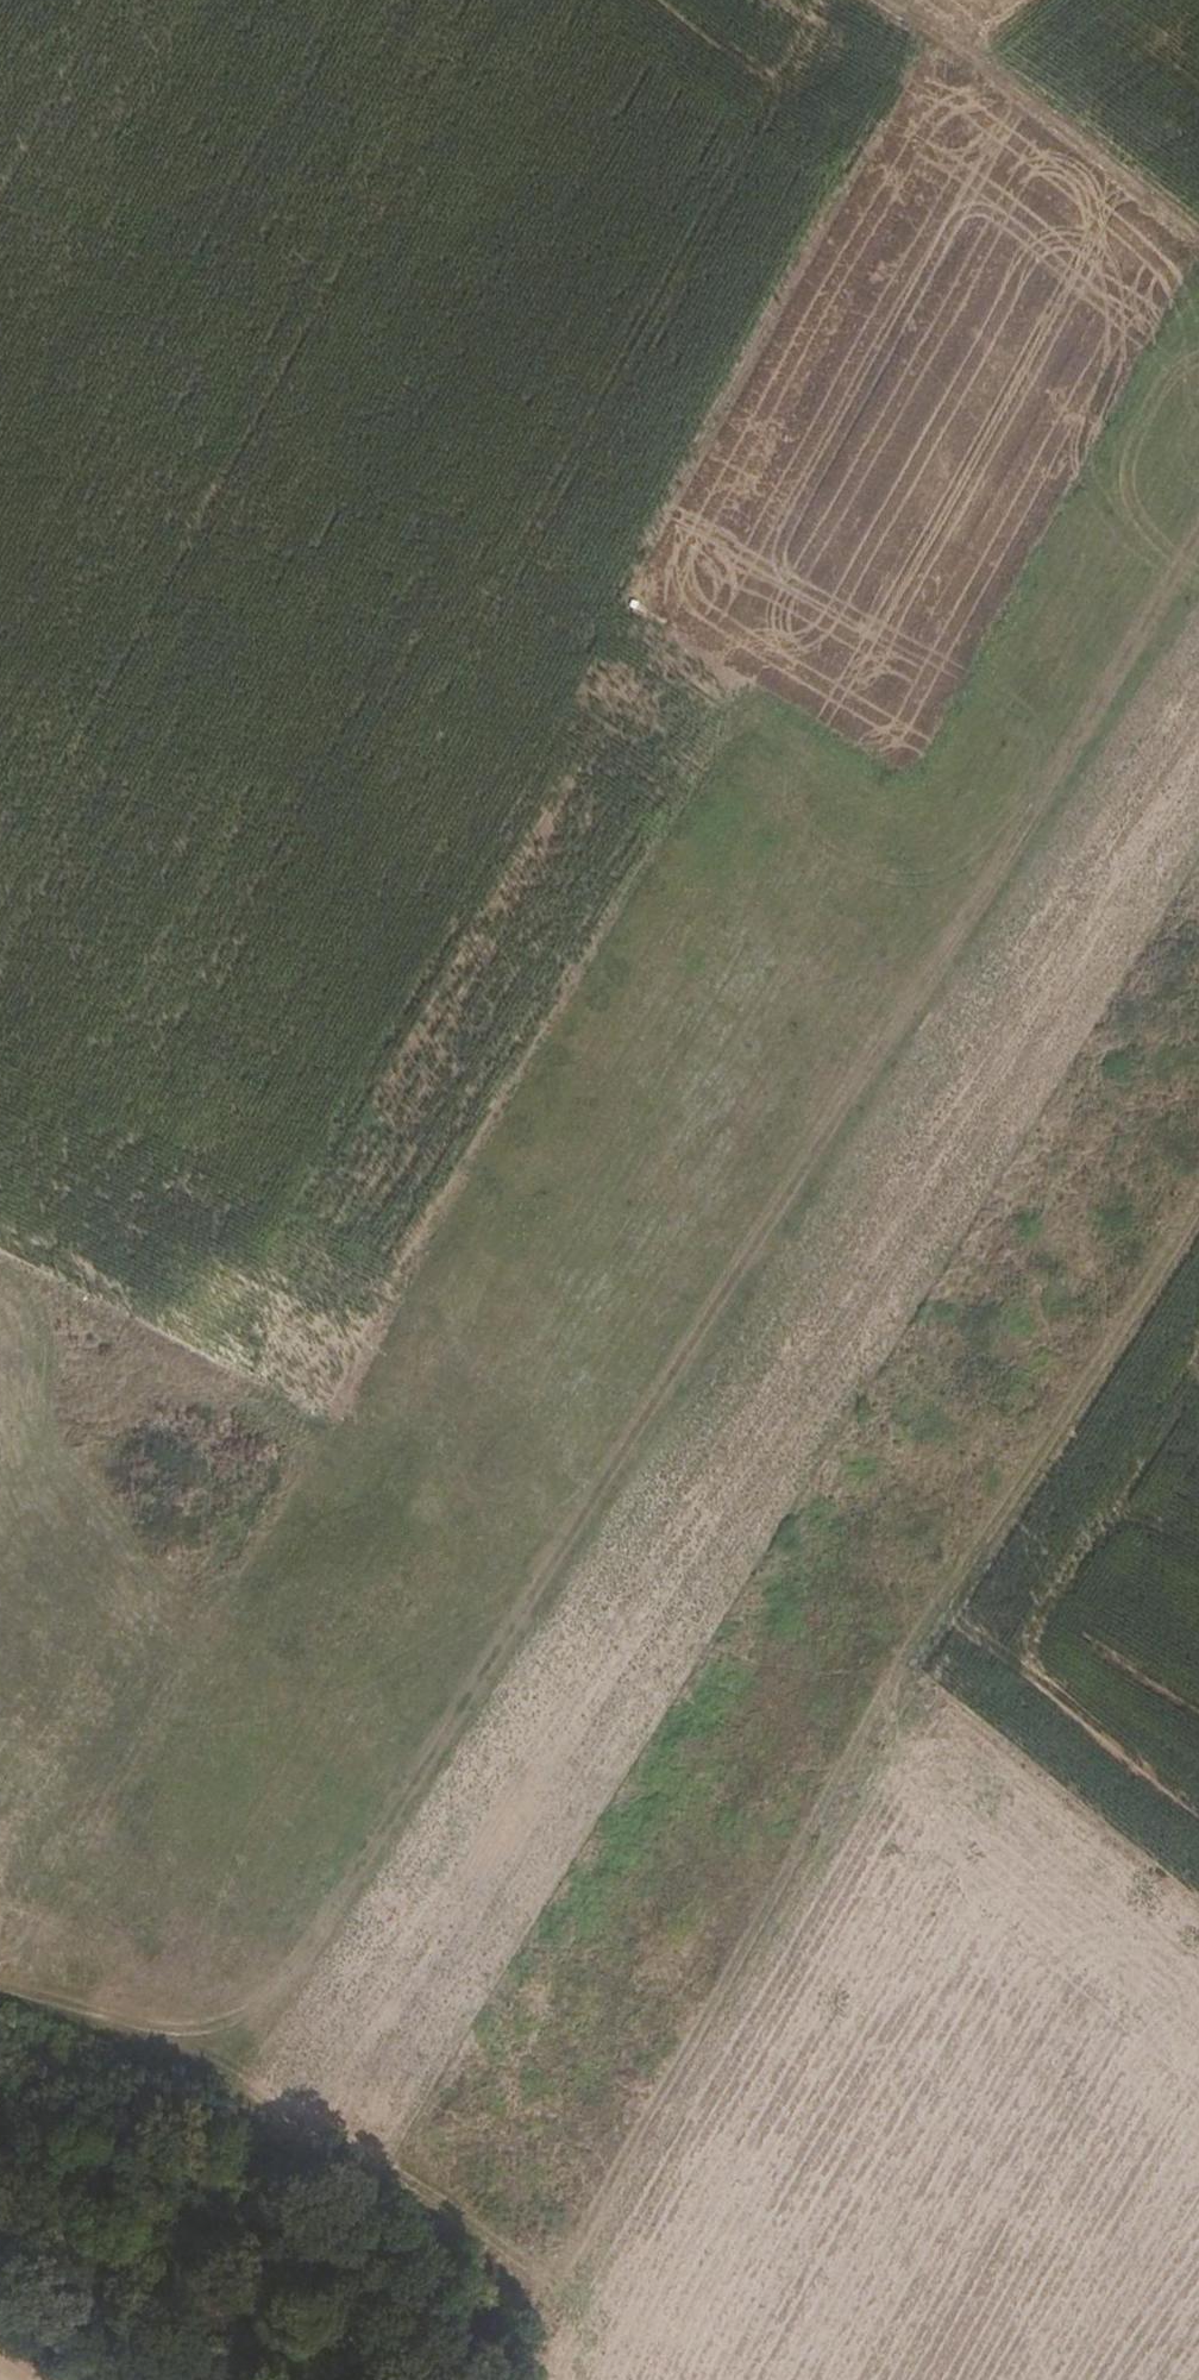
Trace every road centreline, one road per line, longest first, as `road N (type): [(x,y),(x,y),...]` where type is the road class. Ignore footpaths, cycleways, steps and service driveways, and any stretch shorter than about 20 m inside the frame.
road 1 (track): [(0,1993),(245,2082),(383,2171),(500,2273)]
road 2 (track): [(918,0),(1198,231)]

